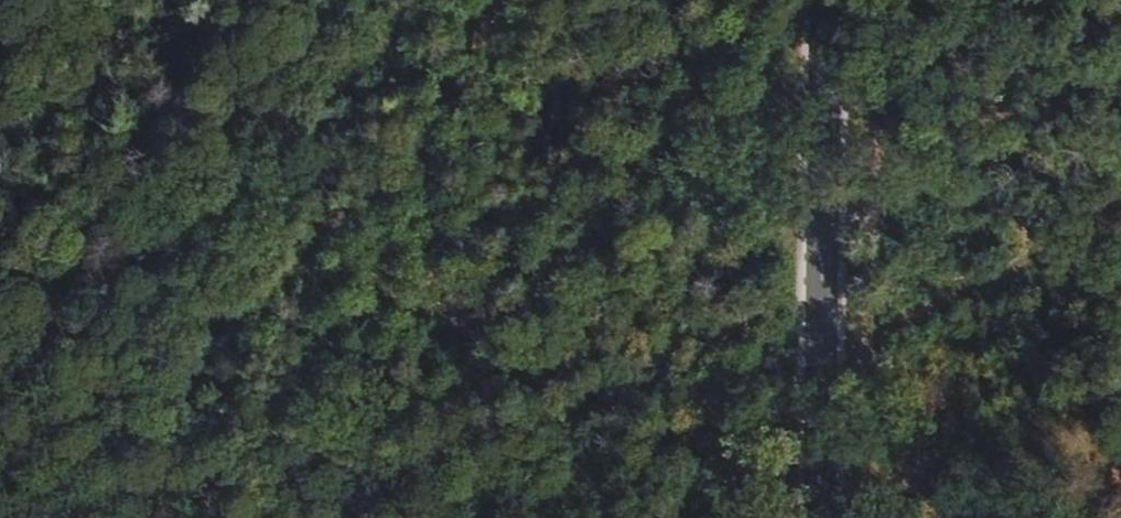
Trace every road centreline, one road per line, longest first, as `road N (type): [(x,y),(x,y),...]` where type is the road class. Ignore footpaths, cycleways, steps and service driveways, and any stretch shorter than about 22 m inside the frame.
road 1 (secondary): [(818,517),(823,0)]

